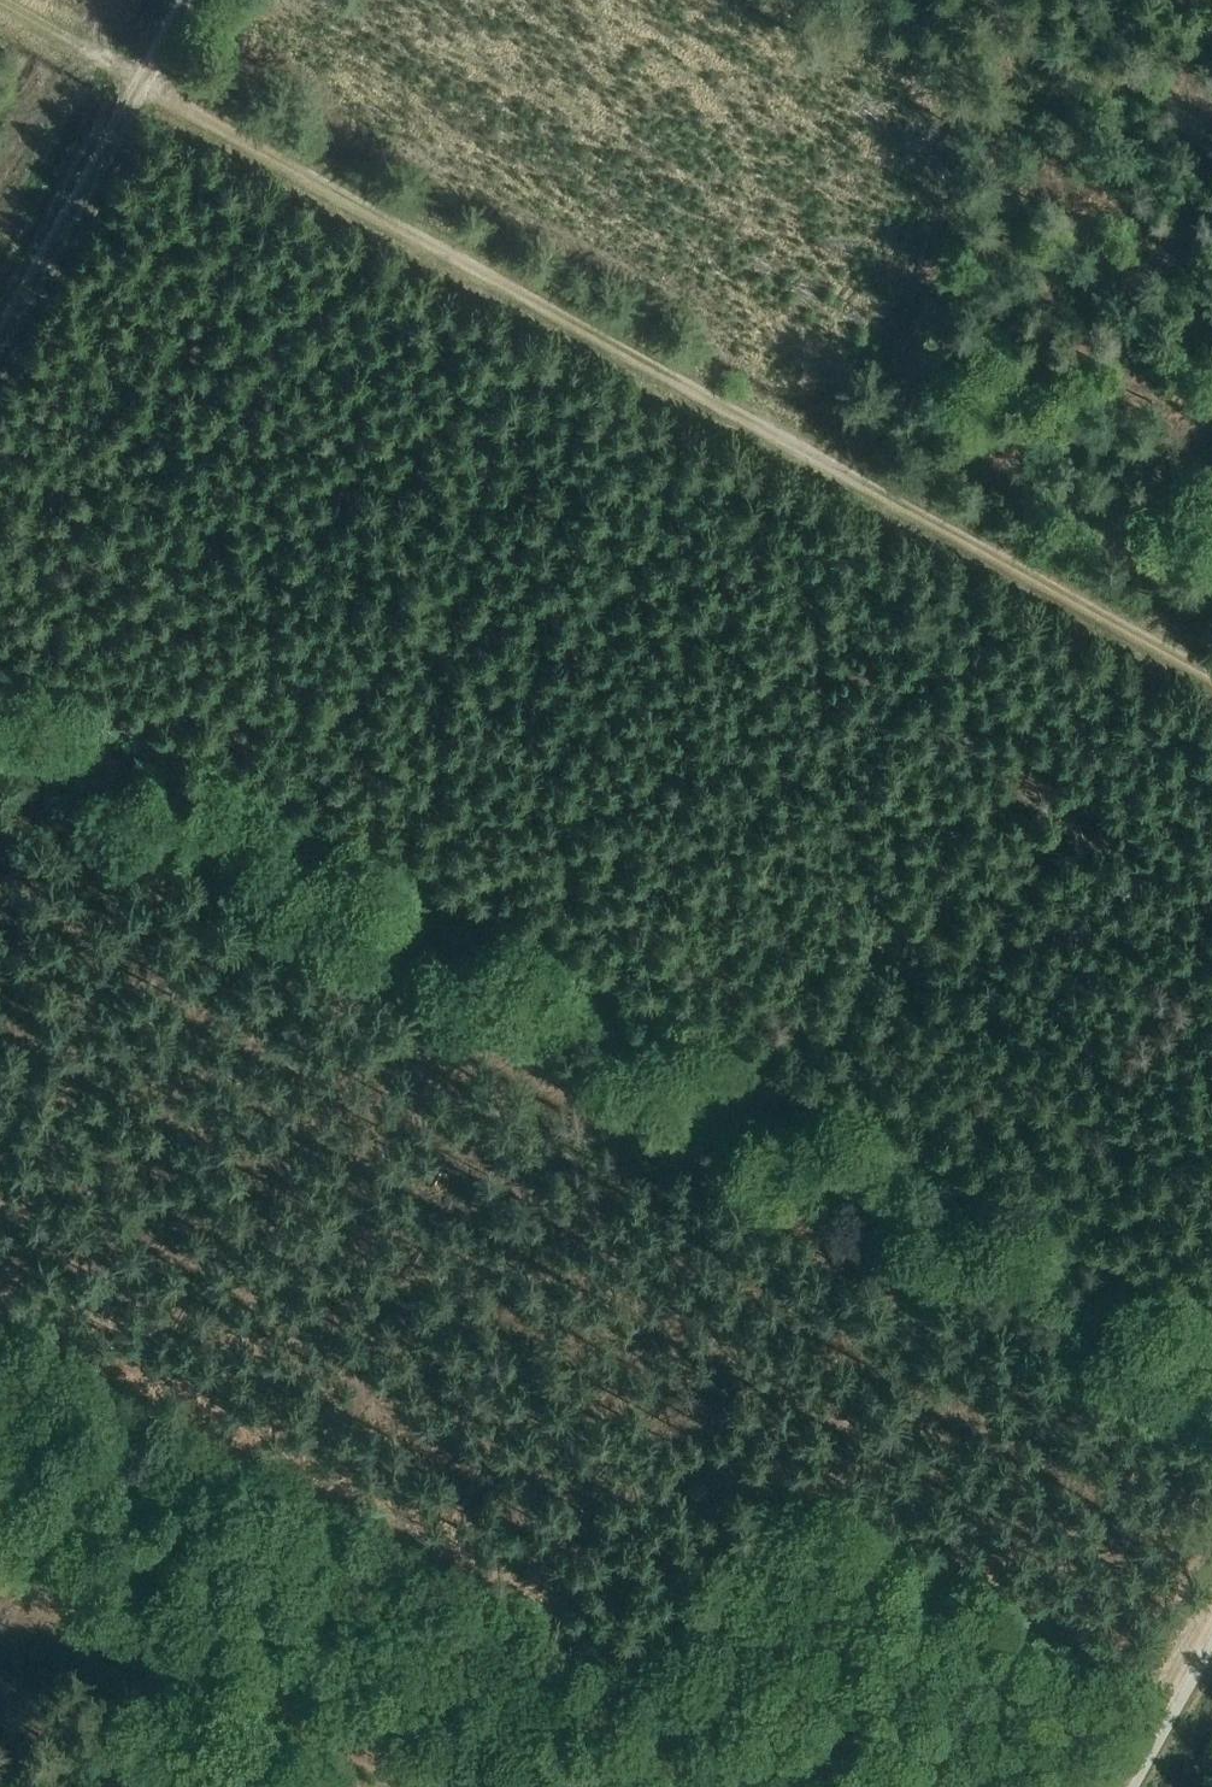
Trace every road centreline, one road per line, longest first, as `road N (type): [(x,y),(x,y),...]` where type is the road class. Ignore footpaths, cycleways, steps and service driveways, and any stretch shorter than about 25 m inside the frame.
road 1 (track): [(413,1786),(0,1558)]
road 2 (track): [(0,345),(192,0)]
road 3 (track): [(1115,1786),(1211,1612)]

